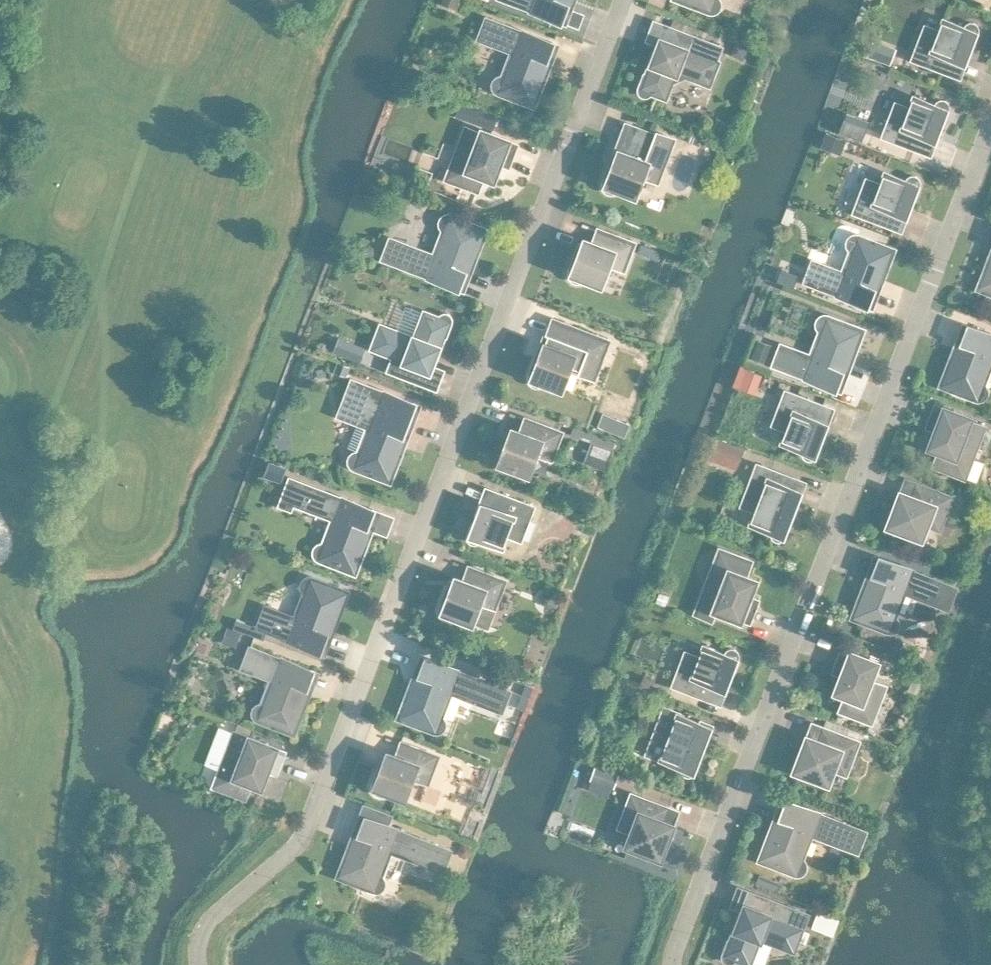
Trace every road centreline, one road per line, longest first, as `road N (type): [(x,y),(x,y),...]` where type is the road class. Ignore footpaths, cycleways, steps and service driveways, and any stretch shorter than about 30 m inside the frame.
road 1 (residential): [(206,964),(213,938),(311,852),(637,0)]
road 2 (residential): [(990,155),(683,964)]

